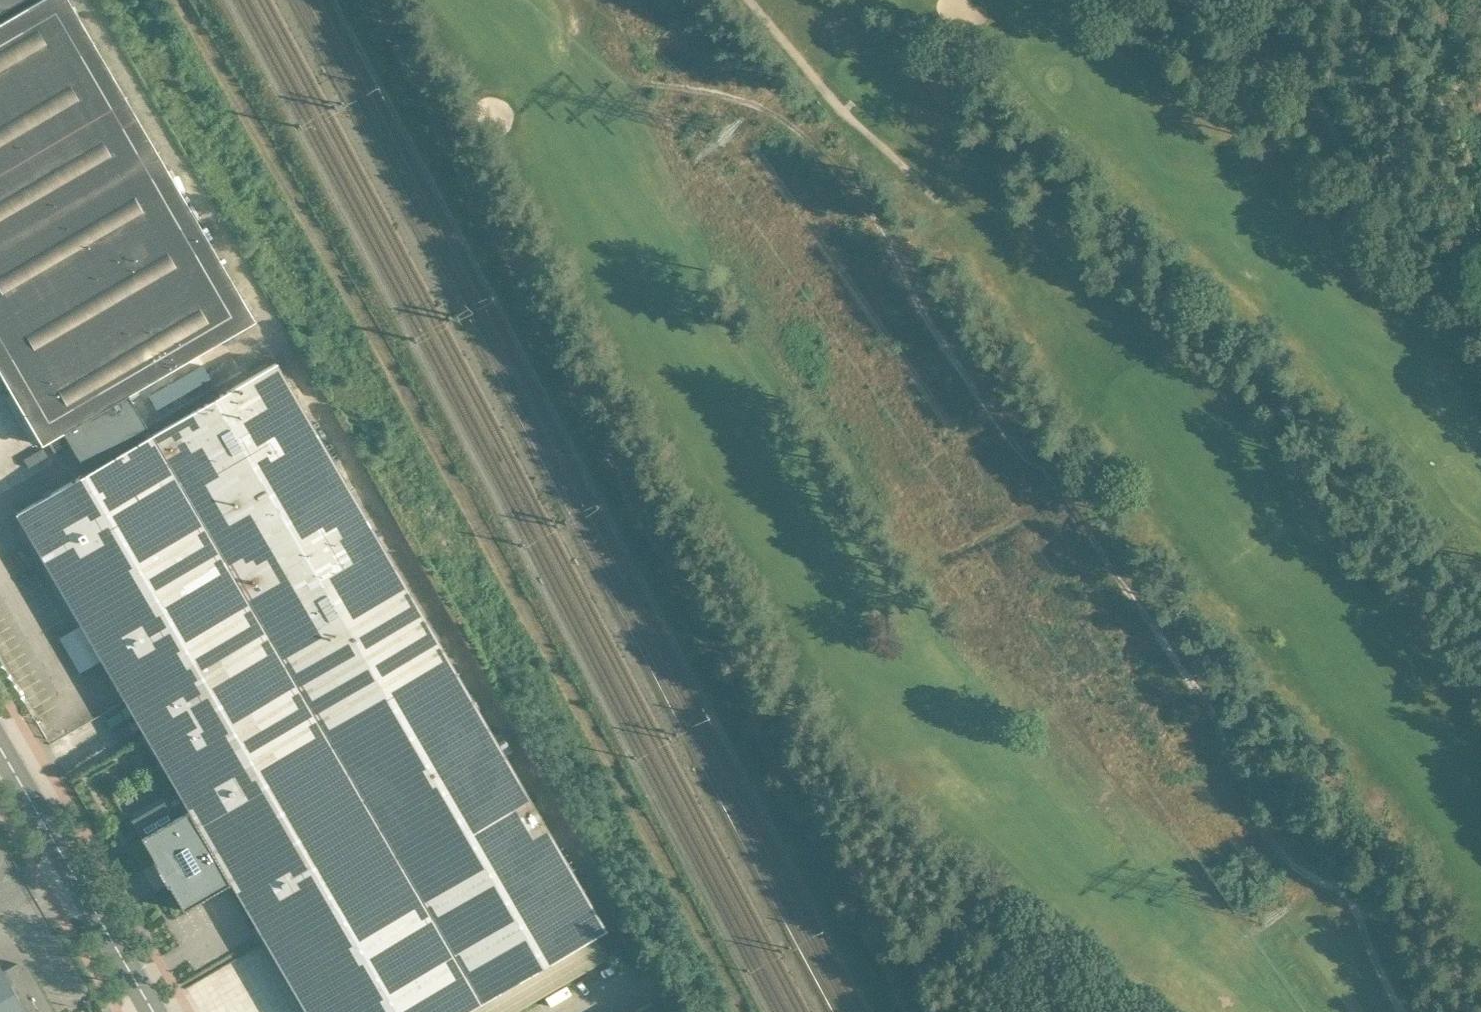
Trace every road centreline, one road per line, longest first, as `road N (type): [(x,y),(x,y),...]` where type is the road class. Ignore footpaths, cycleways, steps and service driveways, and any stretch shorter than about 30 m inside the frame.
road 1 (track): [(628,79),(748,99),(778,113),(842,170),(942,340),(1018,446),(1068,500),(1186,671),(1274,845),(1352,898),(1404,1011)]
road 2 (track): [(744,1011),(384,356),(177,0)]
road 3 (track): [(907,1011),(371,0)]
road 4 (tertiary): [(150,1011),(0,751)]

